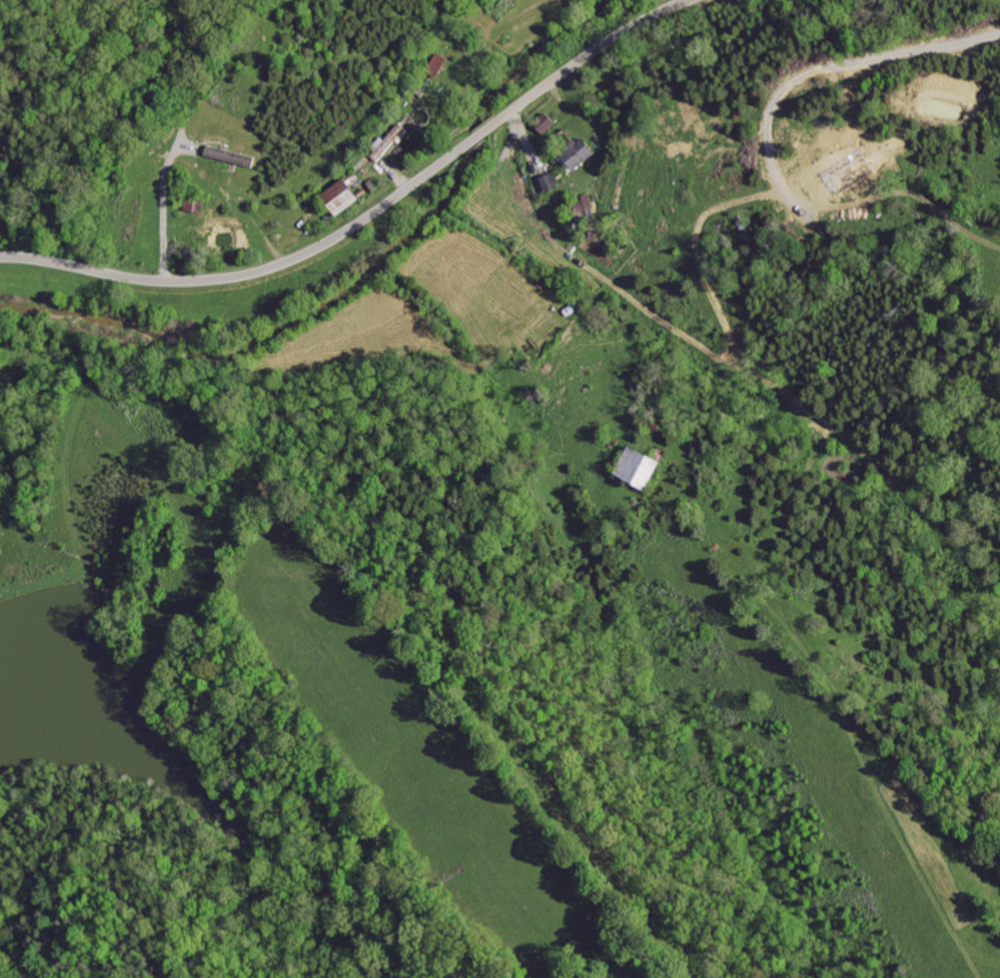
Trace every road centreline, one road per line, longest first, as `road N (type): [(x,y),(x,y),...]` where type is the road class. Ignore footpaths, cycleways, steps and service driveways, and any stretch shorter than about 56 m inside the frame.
road 1 (tertiary): [(691,0),(607,43),(351,228),(266,270),(163,282),(0,259)]

